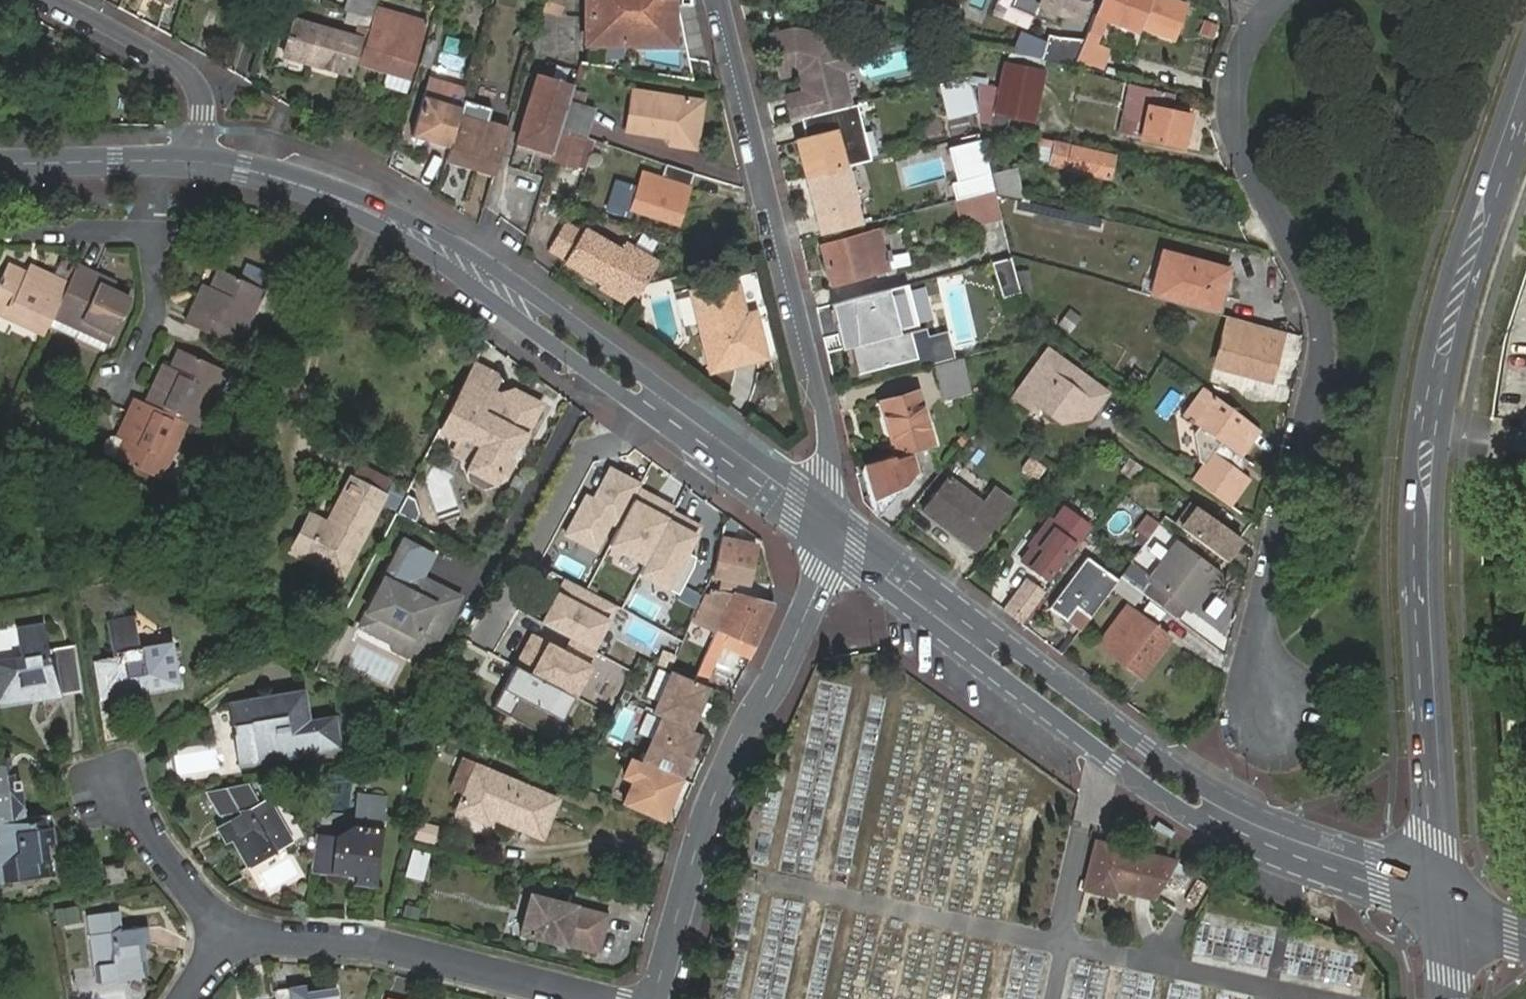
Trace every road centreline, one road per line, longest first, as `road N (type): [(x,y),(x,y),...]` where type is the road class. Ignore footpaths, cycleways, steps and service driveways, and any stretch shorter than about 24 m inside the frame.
road 1 (tertiary): [(1525,90),(1443,354),(1428,442),(1423,590),(1441,906)]
road 2 (residential): [(1275,6),(1242,48),(1233,122),(1327,340),(1258,619),(1276,717)]
road 3 (tertiary): [(199,162),(349,202),(444,247),(826,528)]
road 4 (residential): [(826,528),(826,420),(723,0)]
road 5 (residential): [(826,528),(822,573),(803,625),(741,739),(703,829),(654,998)]
road 6 (residential): [(612,998),(369,940),(277,934),(227,948)]
road 7 (tertiary): [(945,615),(988,668),(1114,765),(1187,815),(1232,820)]
road 8 (tertiary): [(1232,820),(1207,790),(1008,642),(945,615)]
road 9 (residential): [(62,0),(165,50),(196,75),(199,162)]
road 10 (tertiary): [(1232,820),(1441,906)]
road 11 (residential): [(0,229),(153,232),(157,161)]
road 12 (residential): [(227,948),(111,784)]
road 13 (tertiary): [(0,163),(157,161)]
road 14 (tertiary): [(945,615),(826,528)]

